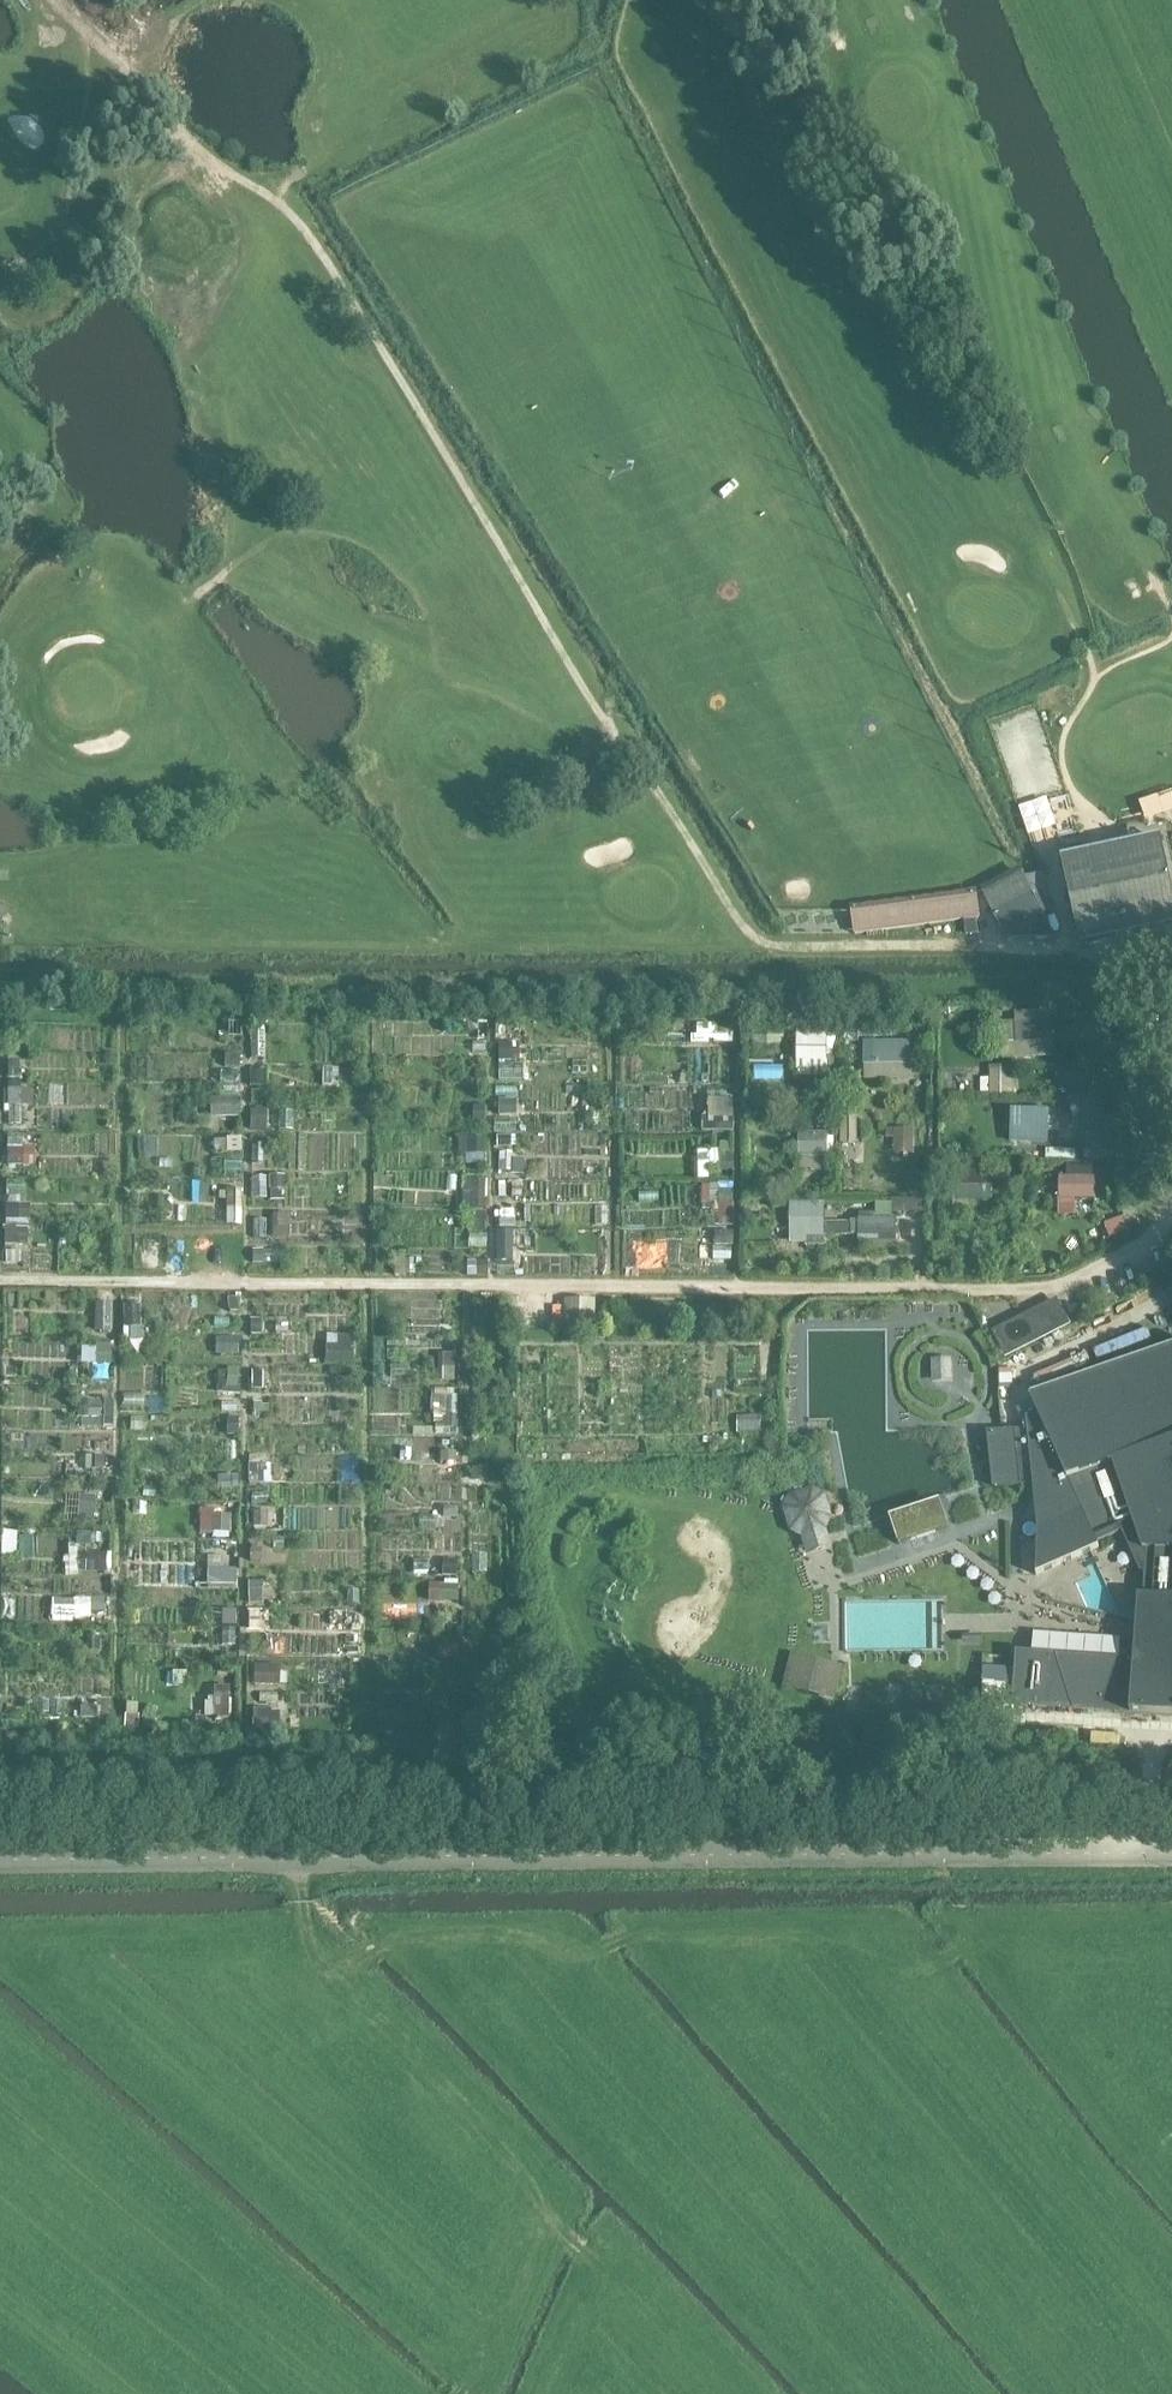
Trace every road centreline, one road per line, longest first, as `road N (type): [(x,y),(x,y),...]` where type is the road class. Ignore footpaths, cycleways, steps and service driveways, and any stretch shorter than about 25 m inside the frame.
road 1 (track): [(1032,948),(782,948),(749,932),(432,433),(312,224),(285,198),(243,185),(63,0)]
road 2 (unclassified): [(1171,1854),(0,1860)]

